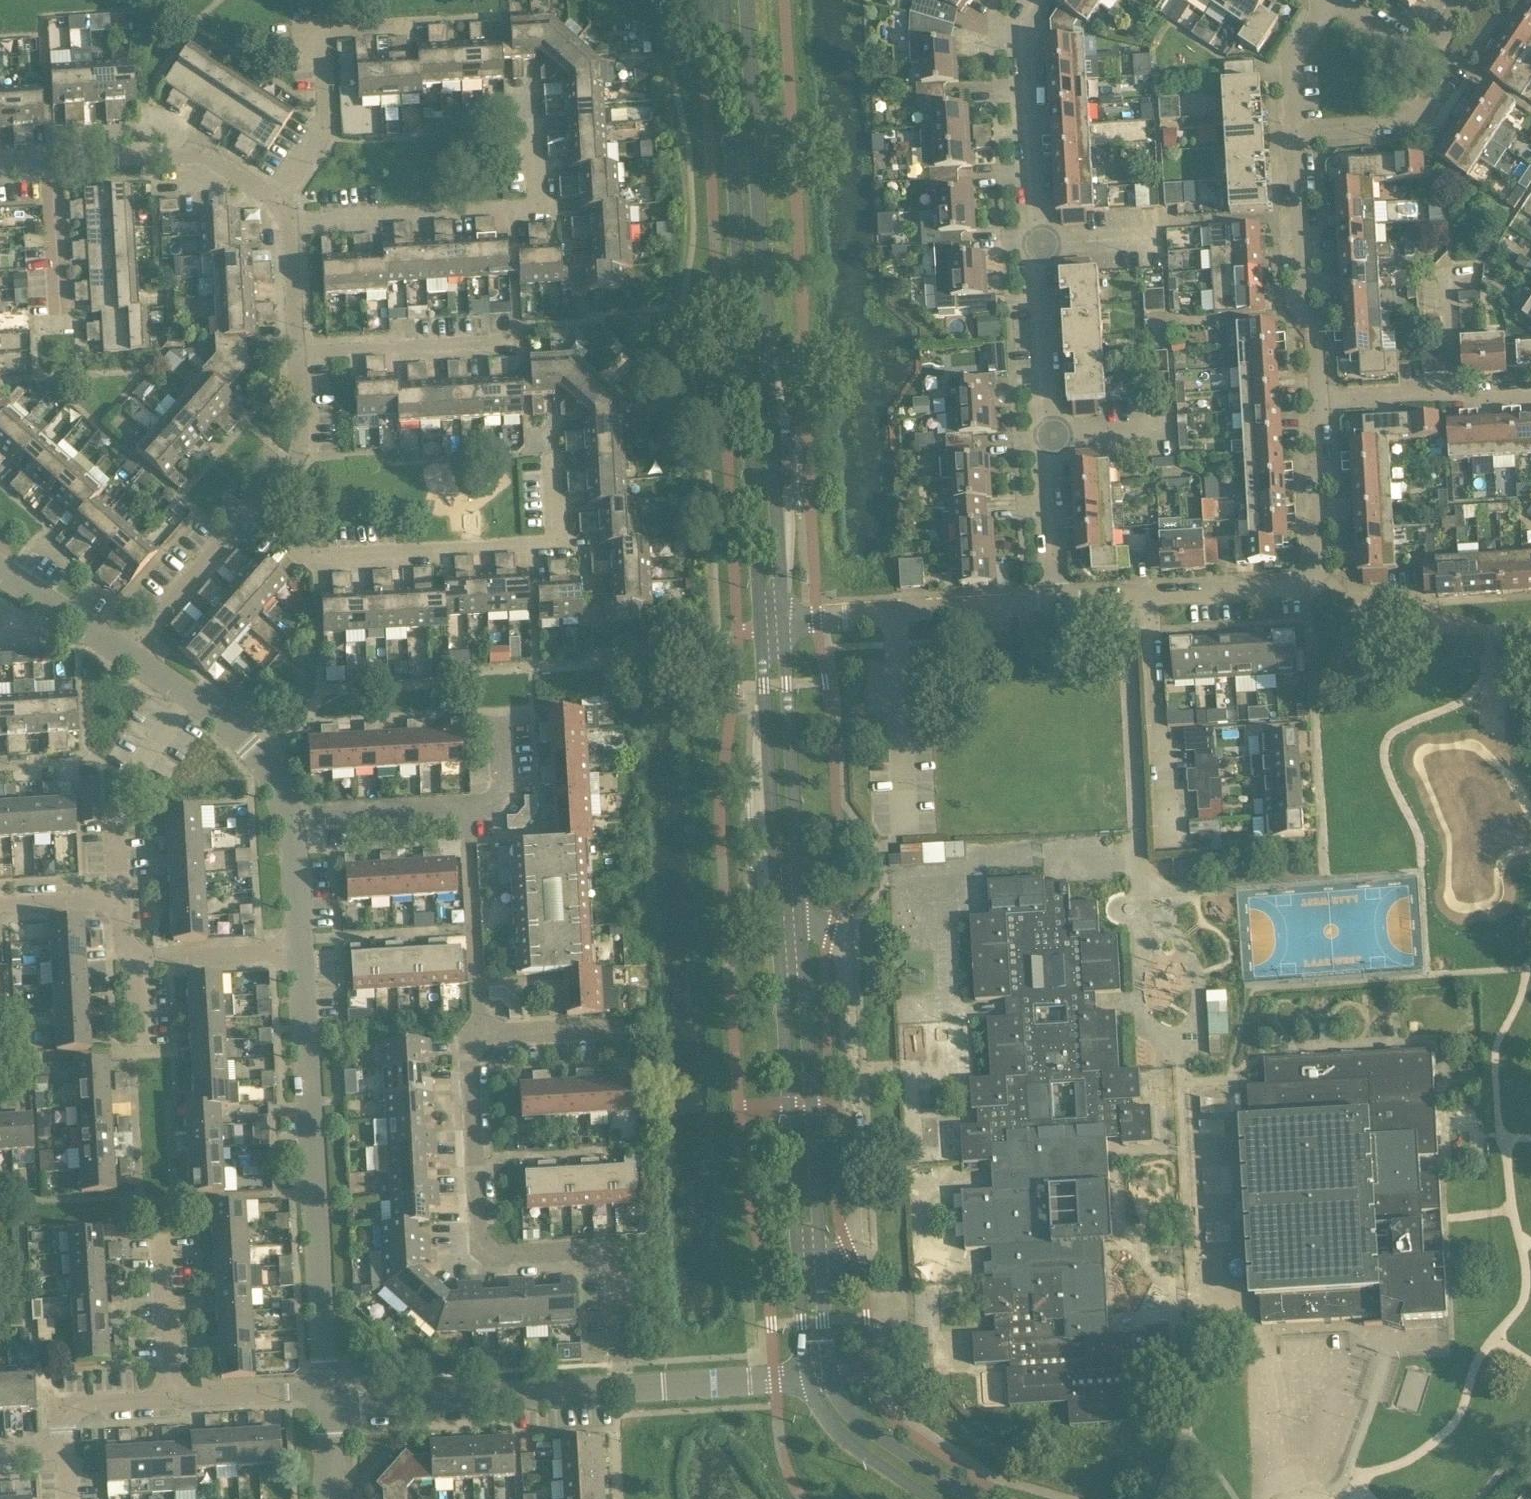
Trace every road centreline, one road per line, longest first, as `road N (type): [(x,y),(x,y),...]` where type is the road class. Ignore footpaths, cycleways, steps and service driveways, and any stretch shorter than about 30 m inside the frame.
road 1 (tertiary): [(832,1378),(782,621)]
road 2 (tertiary): [(761,629),(807,1380)]
road 3 (tertiary): [(722,0),(761,629)]
road 4 (tertiary): [(782,621),(746,0)]
road 5 (residential): [(618,1391),(614,1244),(475,1252),(465,1064),(481,1048)]
road 6 (residential): [(329,1403),(298,947)]
road 7 (residential): [(256,509),(315,561),(561,545),(554,434)]
road 8 (residential): [(283,209),(323,146),(318,26),(505,17)]
road 9 (residential): [(290,220),(540,207),(535,91)]
road 10 (residential): [(329,1403),(618,1391)]
road 11 (residential): [(782,621),(1056,602)]
road 12 (residential): [(1319,401),(1304,302),(1297,133)]
road 13 (residential): [(1152,596),(1169,849)]
road 14 (residential): [(283,209),(201,155),(52,163)]
road 15 (residential): [(1038,243),(1025,33),(1034,0)]
road 16 (residential): [(287,826),(249,744),(123,658)]
road 17 (residential): [(481,1048),(470,807)]
road 18 (residential): [(1319,401),(1530,387)]
road 19 (residential): [(296,352),(506,341)]
road 20 (residential): [(1297,133),(1415,125),(1448,73),(1428,60)]
road 21 (residential): [(123,658),(256,509)]
road 22 (residential): [(0,1456),(57,1444),(64,1418),(84,1403),(171,1398)]
road 23 (residential): [(171,1398),(155,1203)]
road 24 (residential): [(1049,435),(1038,243)]
road 25 (residential): [(618,1391),(807,1380)]
road 26 (tertiary): [(972,1498),(869,1431),(844,1408),(832,1378)]
road 27 (residential): [(470,807),(323,815),(287,826)]
road 28 (residential): [(1312,578),(1320,557),(1319,401)]
road 29 (tertiary): [(807,1380),(827,1419),(856,1447),(932,1498)]
road 30 (residential): [(256,509),(299,459),(296,352)]
road 31 (residential): [(1056,602),(1049,435)]
road 32 (residential): [(1152,596),(1293,588),(1312,578)]
road 33 (residential): [(138,955),(298,947)]
road 34 (residential): [(171,1398),(287,1393),(329,1403)]
road 35 (residential): [(62,321),(52,163)]
road 36 (residential): [(123,658),(0,566)]
road 37 (residential): [(1297,133),(1292,63),(1332,0)]
road 38 (residential): [(481,1048),(620,1042)]
road 39 (residential): [(1312,578),(1346,607),(1437,602)]
road 40 (residential): [(296,352),(290,220)]
road 41 (residential): [(1049,435),(1175,429)]
road 42 (residential): [(1038,243),(1164,238)]
road 43 (residential): [(298,947),(287,826)]
road 44 (residential): [(121,901),(0,906)]

